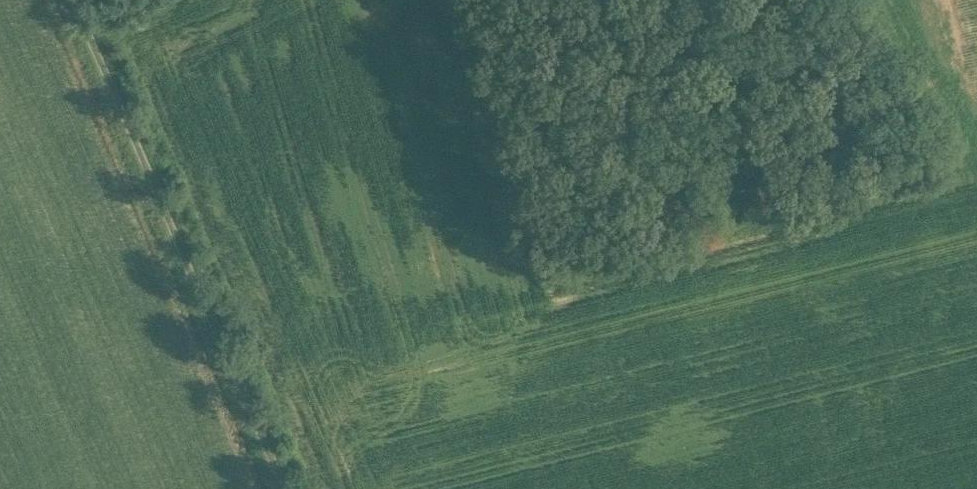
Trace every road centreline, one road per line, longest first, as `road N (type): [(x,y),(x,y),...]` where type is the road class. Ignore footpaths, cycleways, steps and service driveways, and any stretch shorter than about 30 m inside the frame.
road 1 (track): [(288,488),(78,0)]

